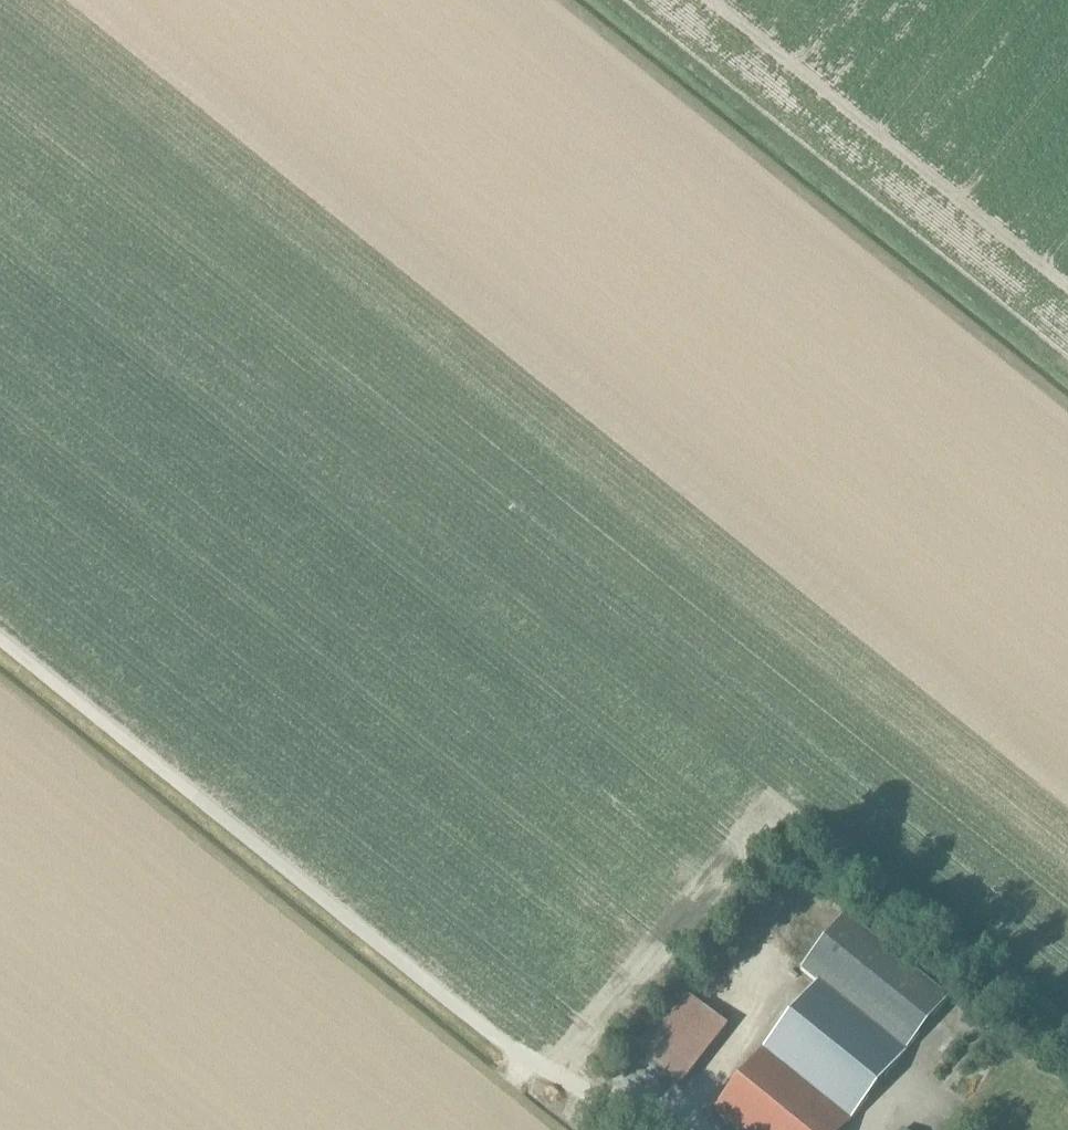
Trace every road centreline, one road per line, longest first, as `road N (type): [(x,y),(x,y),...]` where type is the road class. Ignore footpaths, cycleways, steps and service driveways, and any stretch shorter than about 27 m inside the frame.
road 1 (track): [(0,641),(523,1057),(670,1129)]

